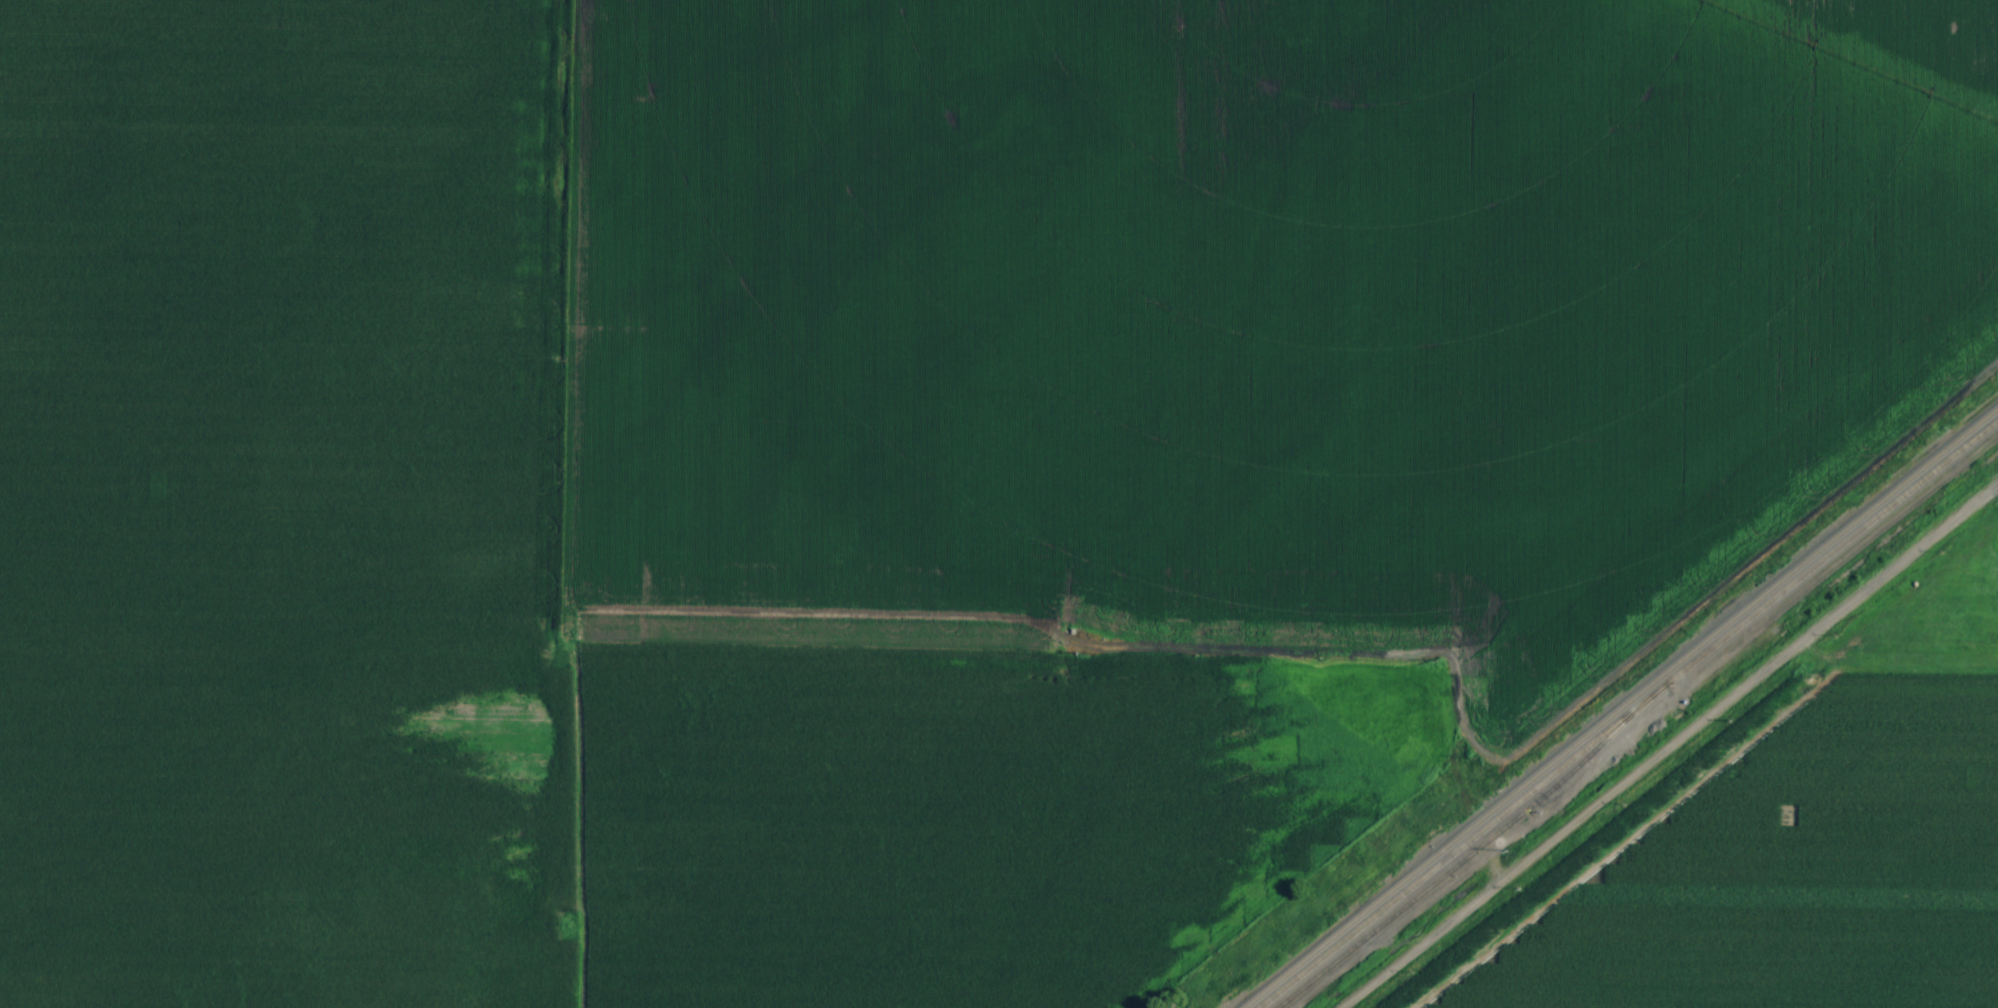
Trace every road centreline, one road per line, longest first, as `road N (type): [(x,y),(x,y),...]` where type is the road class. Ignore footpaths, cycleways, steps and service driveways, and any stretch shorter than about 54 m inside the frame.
road 1 (residential): [(1345,1007),(1997,489)]

